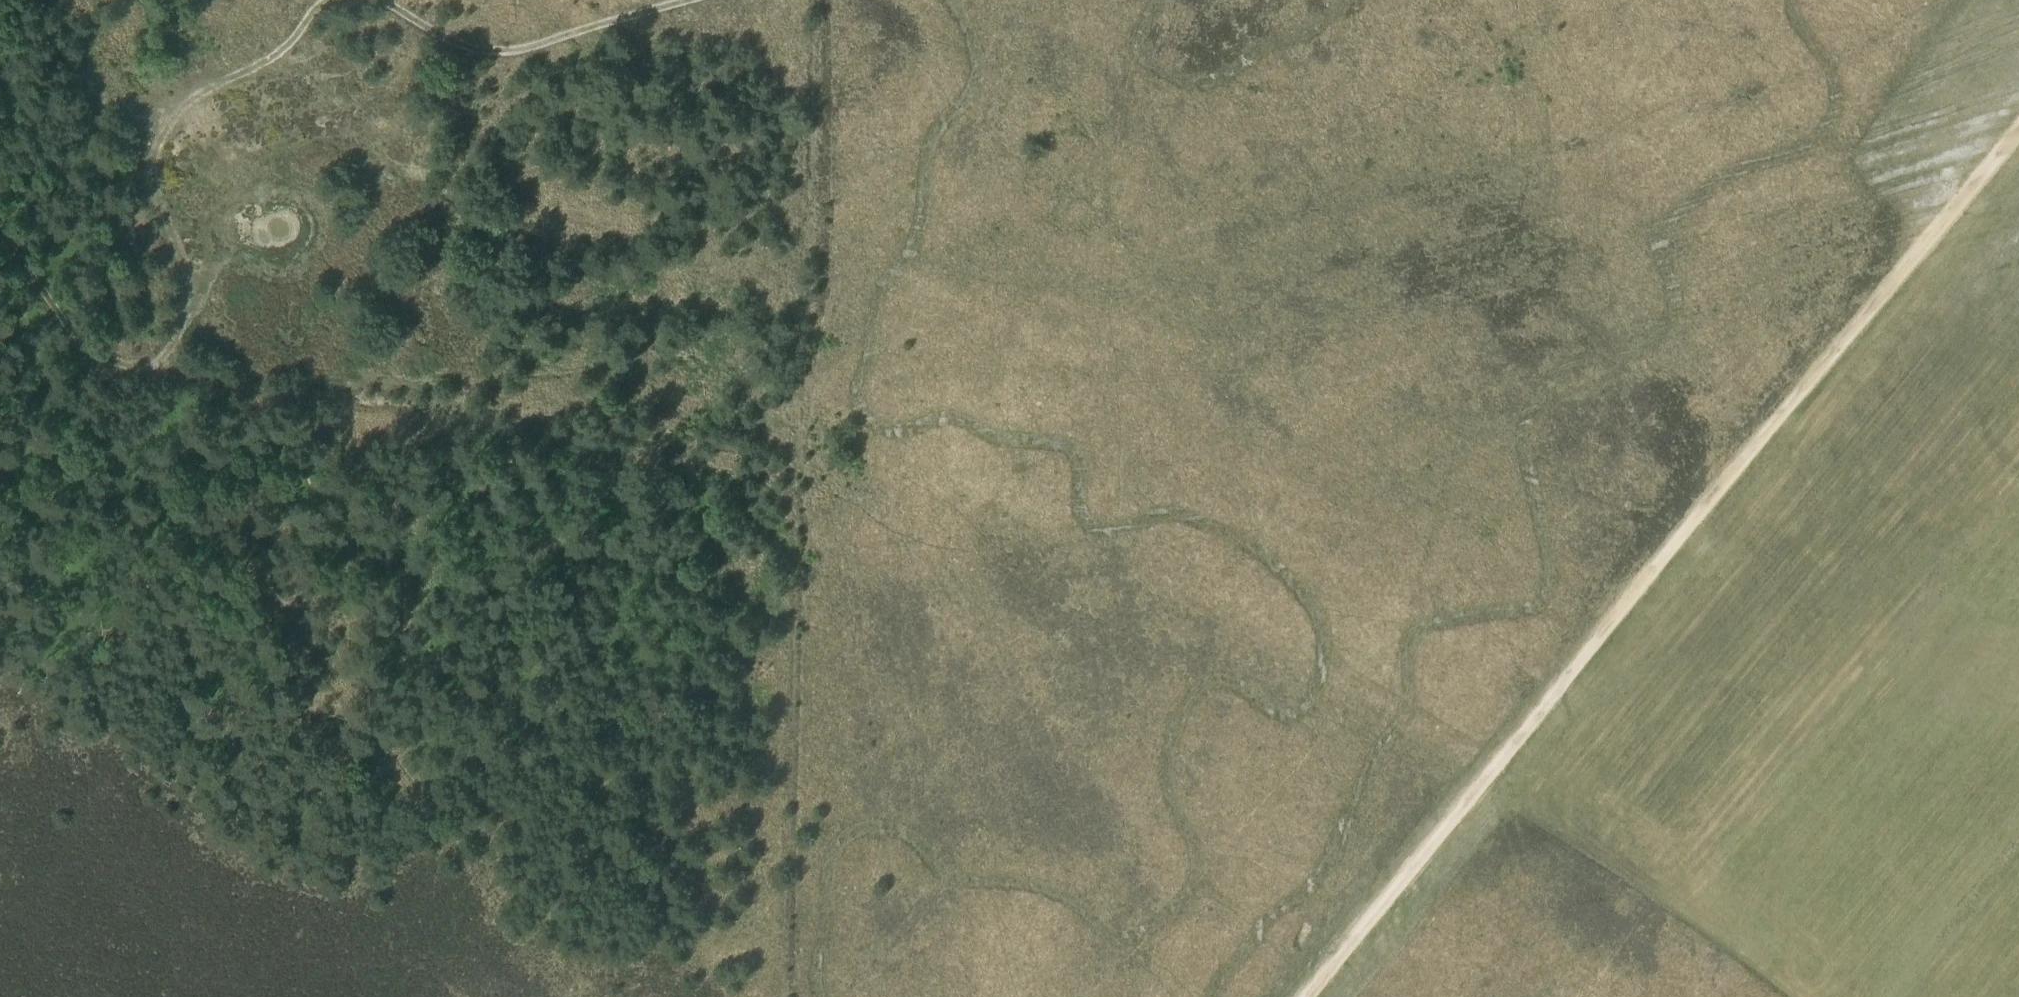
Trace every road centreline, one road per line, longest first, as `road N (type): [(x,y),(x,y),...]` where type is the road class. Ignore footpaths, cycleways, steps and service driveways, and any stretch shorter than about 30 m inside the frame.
road 1 (track): [(0,236),(81,348),(126,368),(152,369),(168,359),(185,315),(186,283),(150,161),(192,101),(279,53),(327,0)]
road 2 (track): [(380,0),(448,39),(496,51),(691,0)]
road 3 (track): [(1889,996),(2018,832)]

